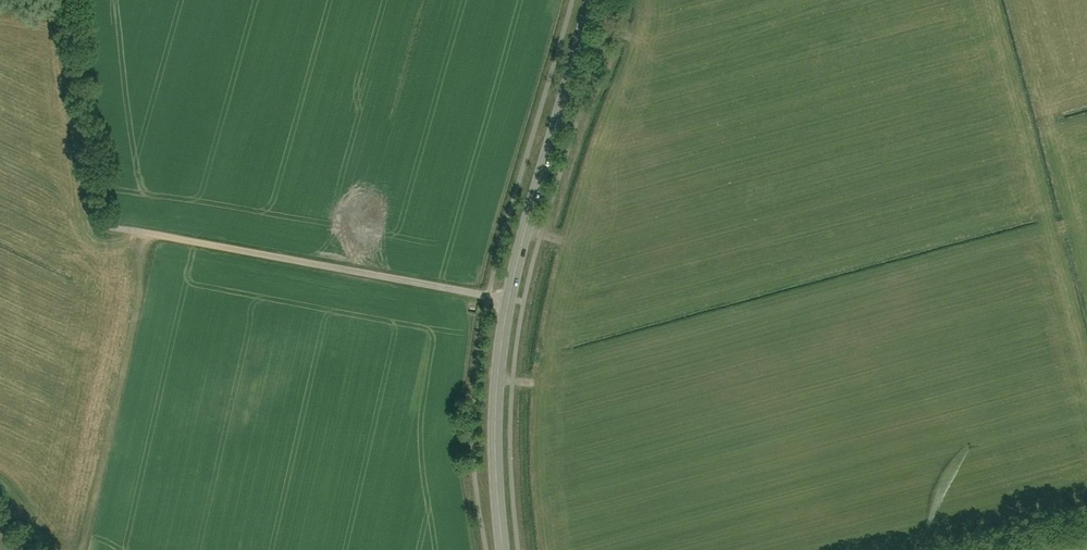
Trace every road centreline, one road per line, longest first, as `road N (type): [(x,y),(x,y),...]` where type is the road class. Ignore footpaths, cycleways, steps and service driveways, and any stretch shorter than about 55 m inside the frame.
road 1 (secondary): [(502,549),(498,390),(510,300),(593,0)]
road 2 (unclassified): [(146,233),(487,297)]
road 3 (track): [(146,233),(83,549)]

